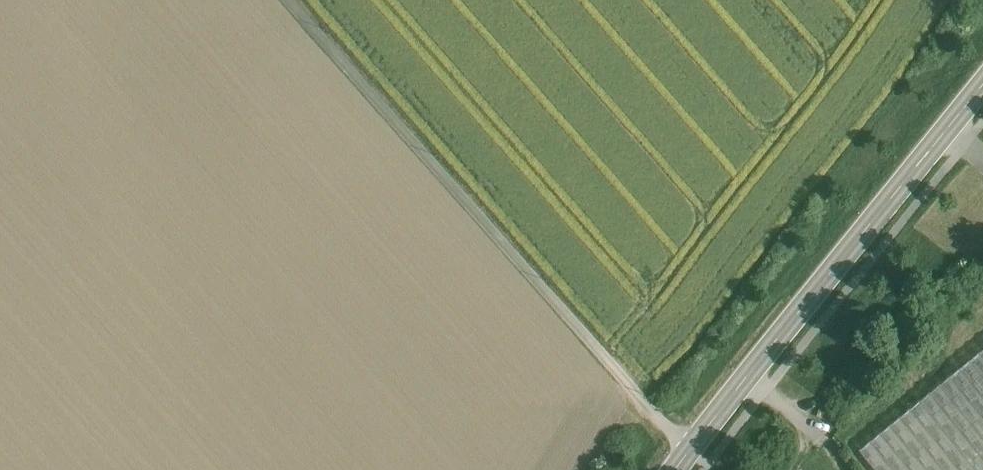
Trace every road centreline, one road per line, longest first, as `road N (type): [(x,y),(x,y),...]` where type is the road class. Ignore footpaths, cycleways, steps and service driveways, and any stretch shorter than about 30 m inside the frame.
road 1 (secondary): [(982,89),(680,469)]

